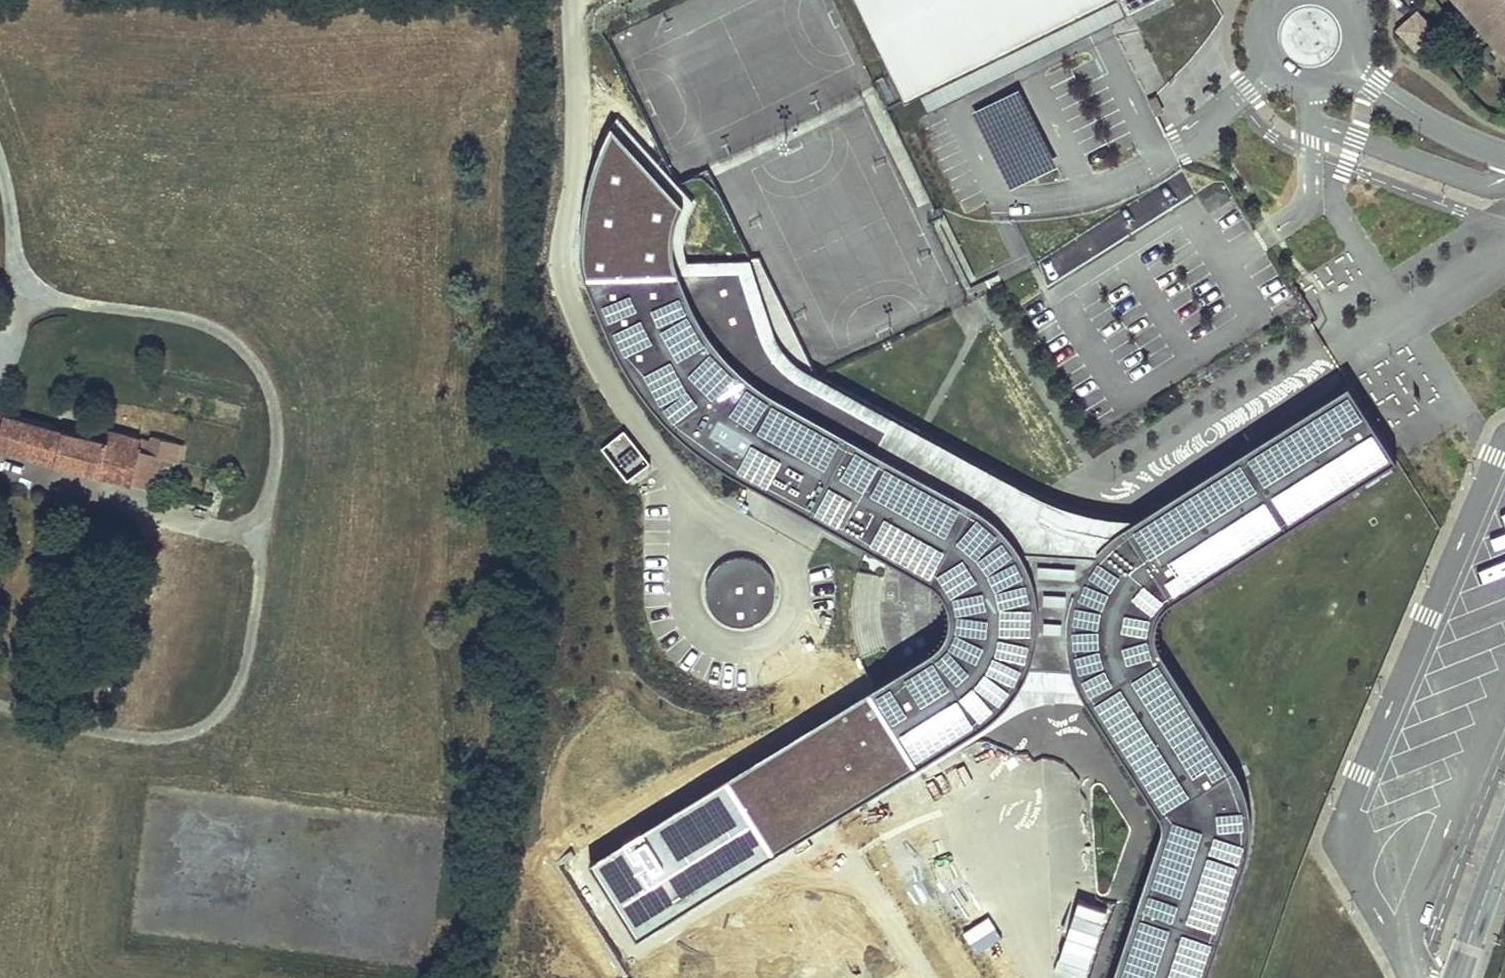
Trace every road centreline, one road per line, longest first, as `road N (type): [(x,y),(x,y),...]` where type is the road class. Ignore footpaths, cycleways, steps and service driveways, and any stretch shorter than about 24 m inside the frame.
road 1 (residential): [(1504,156),(1406,109),(1351,68)]
road 2 (secondary): [(1458,977),(1504,845)]
road 3 (residential): [(1272,72),(1175,151)]

